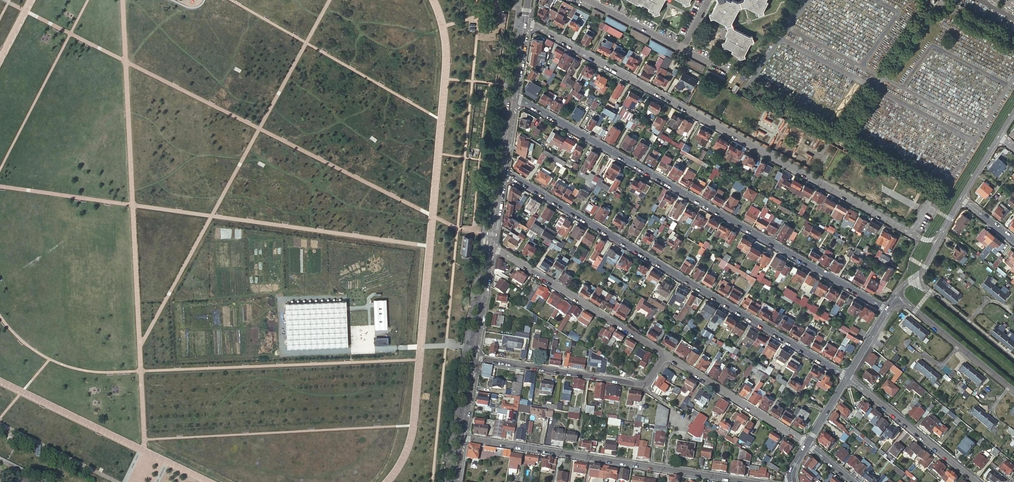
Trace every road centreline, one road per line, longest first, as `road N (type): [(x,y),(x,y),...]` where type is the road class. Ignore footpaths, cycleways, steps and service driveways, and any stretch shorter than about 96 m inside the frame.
road 1 (residential): [(940,237),(914,236),(525,21)]
road 2 (residential): [(513,97),(887,310)]
road 3 (residential): [(848,377),(501,173)]
road 4 (residential): [(460,438),(751,481)]
road 5 (residential): [(473,358),(647,384),(666,356)]
road 6 (residential): [(490,248),(666,356)]
road 7 (residential): [(666,356),(808,444)]
road 8 (residential): [(848,377),(977,481)]
road 9 (residential): [(905,299),(1013,390)]
road 10 (residential): [(1013,362),(913,279)]

